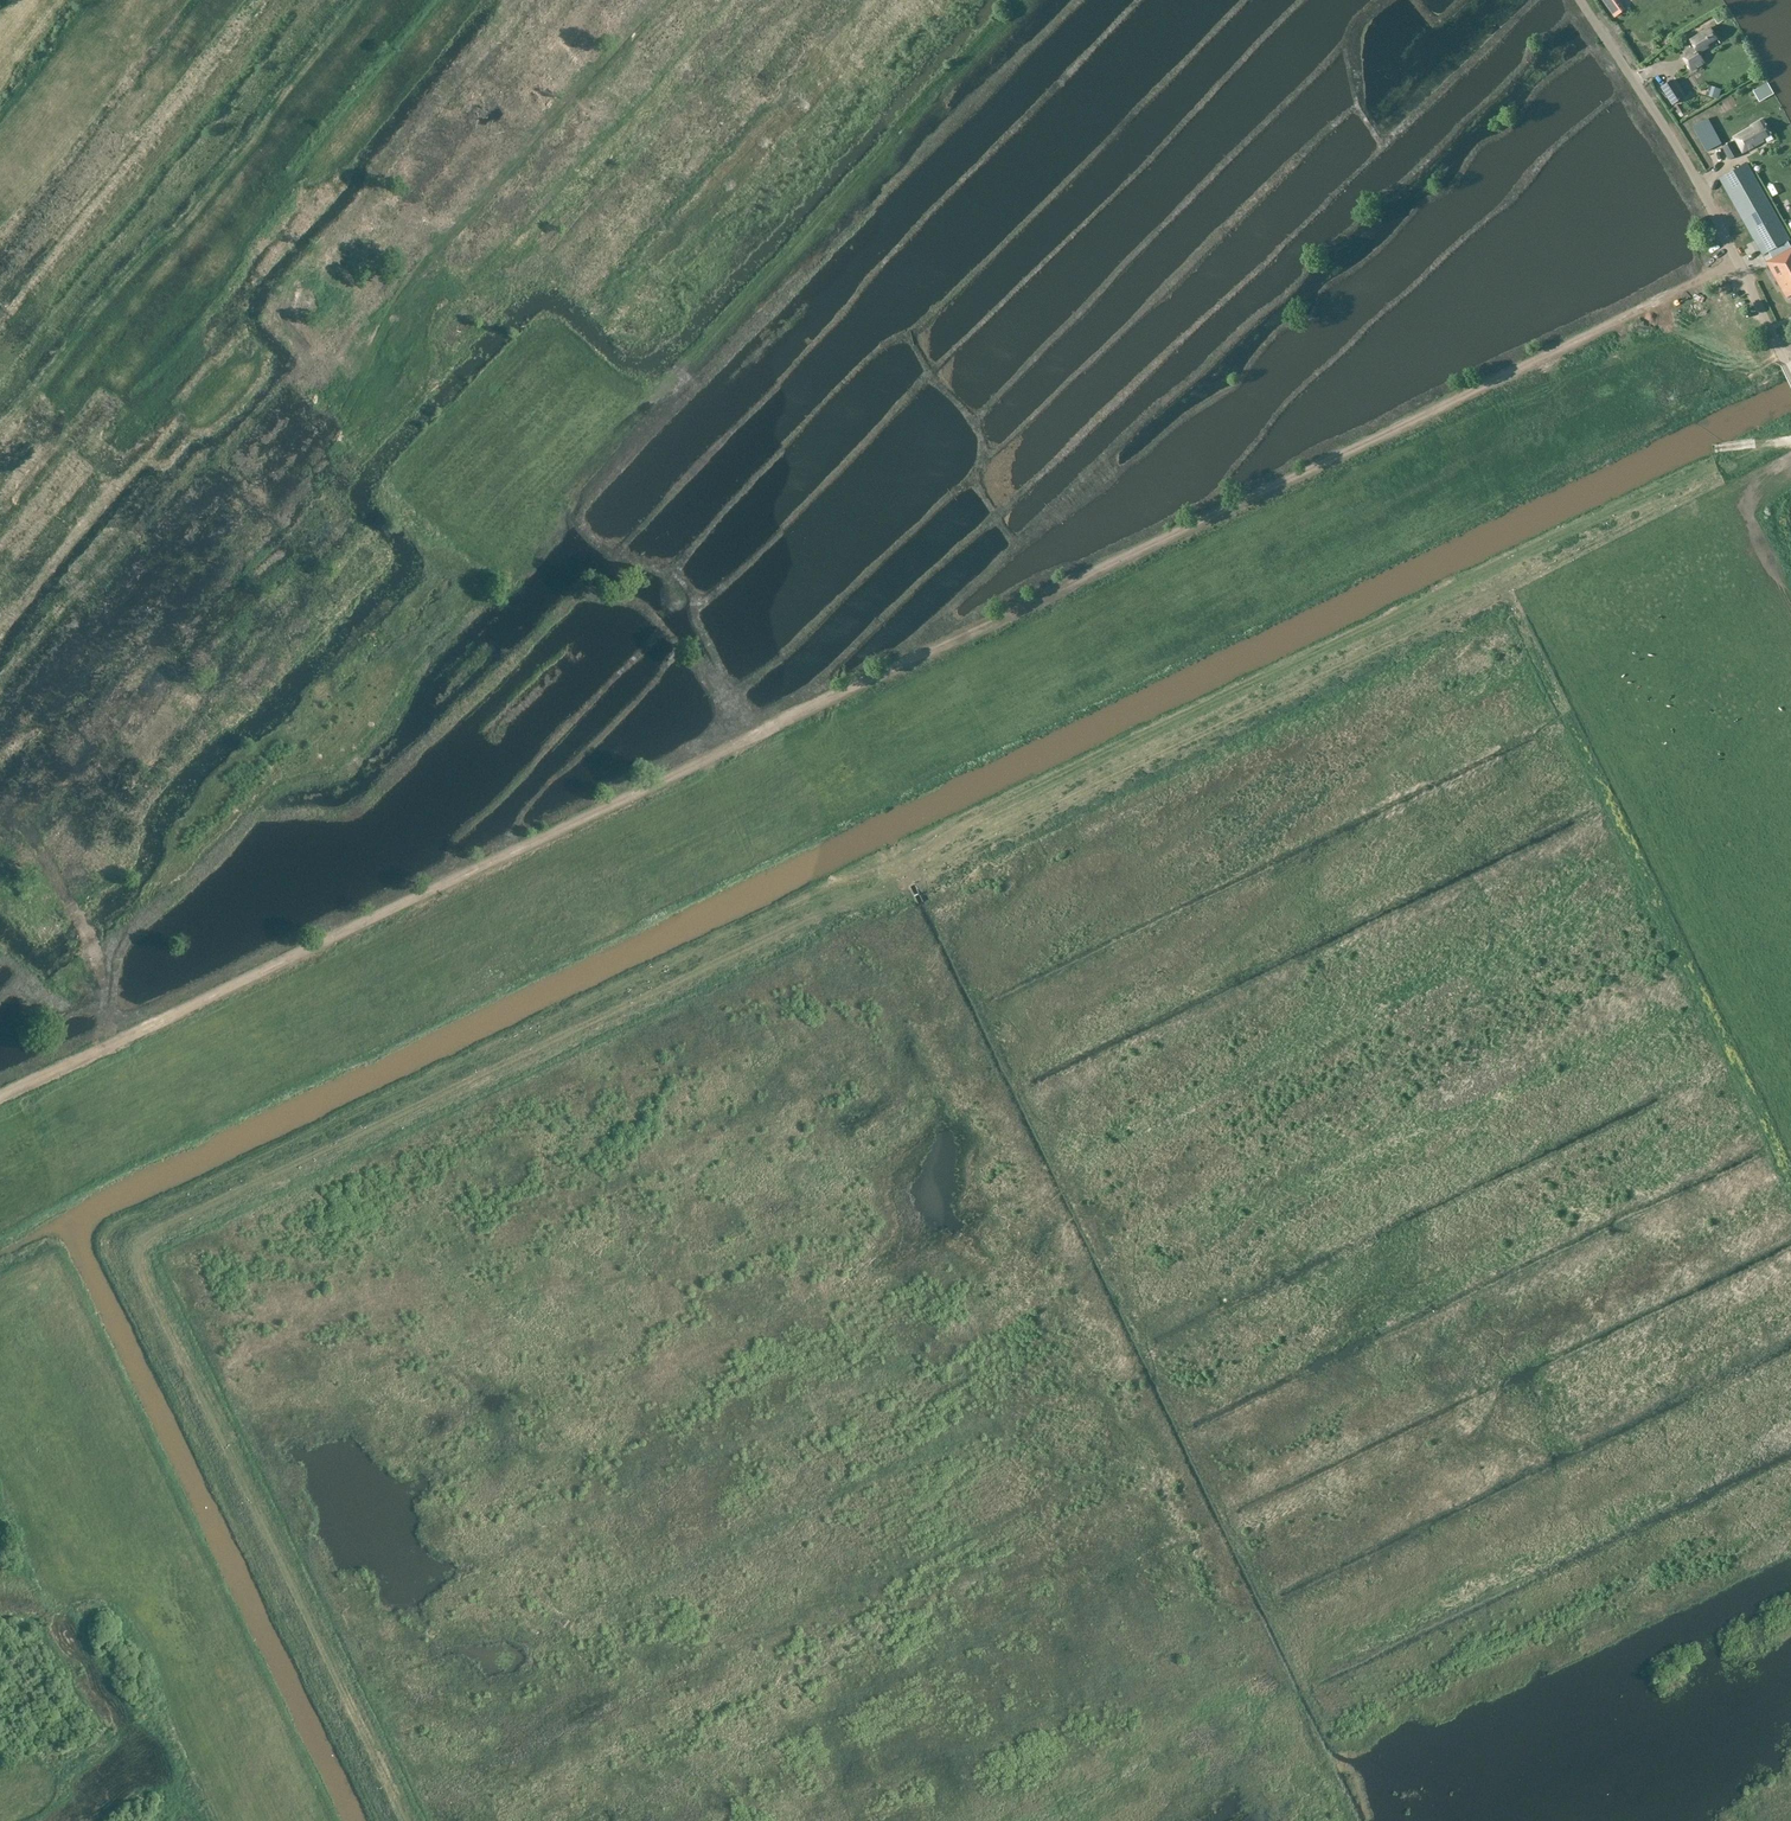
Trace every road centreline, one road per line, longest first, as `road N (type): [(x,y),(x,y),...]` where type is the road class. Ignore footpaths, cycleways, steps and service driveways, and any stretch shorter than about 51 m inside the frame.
road 1 (track): [(1738,264),(0,1096)]
road 2 (unclassified): [(1790,373),(1692,173),(1580,0)]

